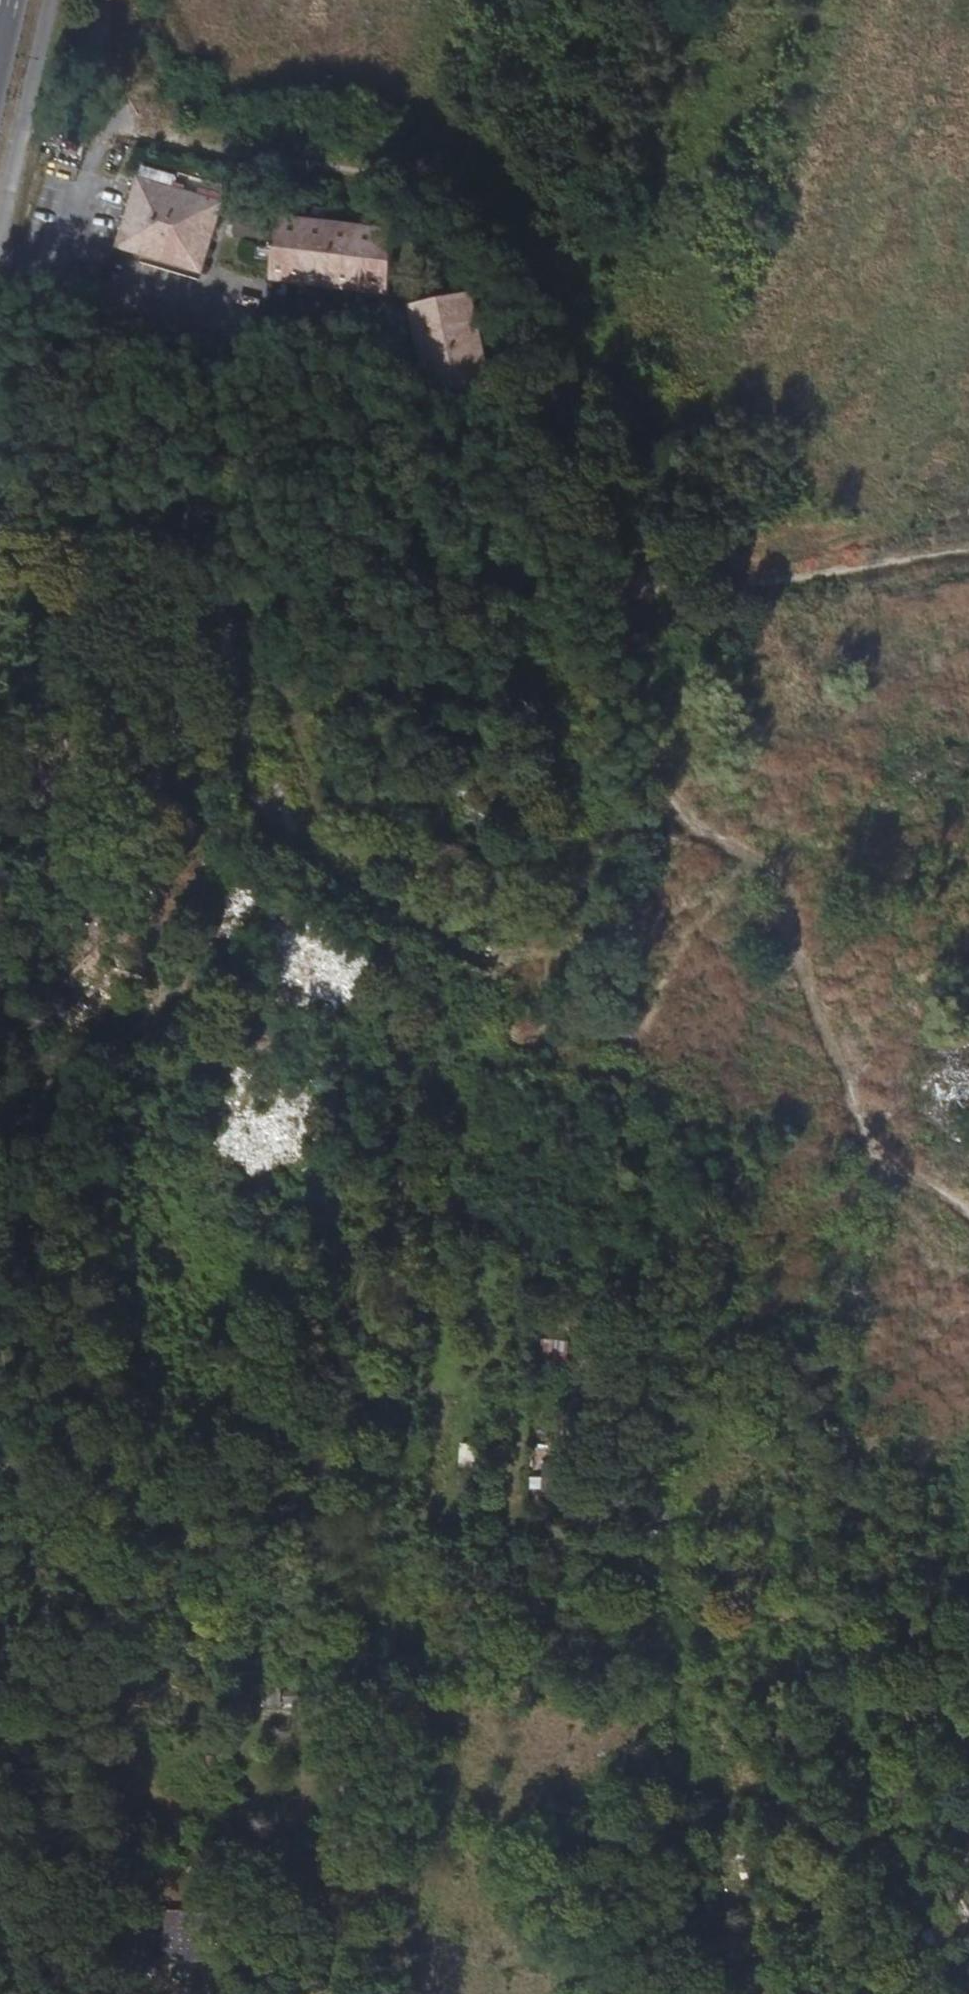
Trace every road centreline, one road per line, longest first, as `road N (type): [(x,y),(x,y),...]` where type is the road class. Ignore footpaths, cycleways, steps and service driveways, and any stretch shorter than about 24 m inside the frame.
road 1 (track): [(968,552),(720,597),(651,600),(525,275),(471,208),(400,176),(181,145)]

